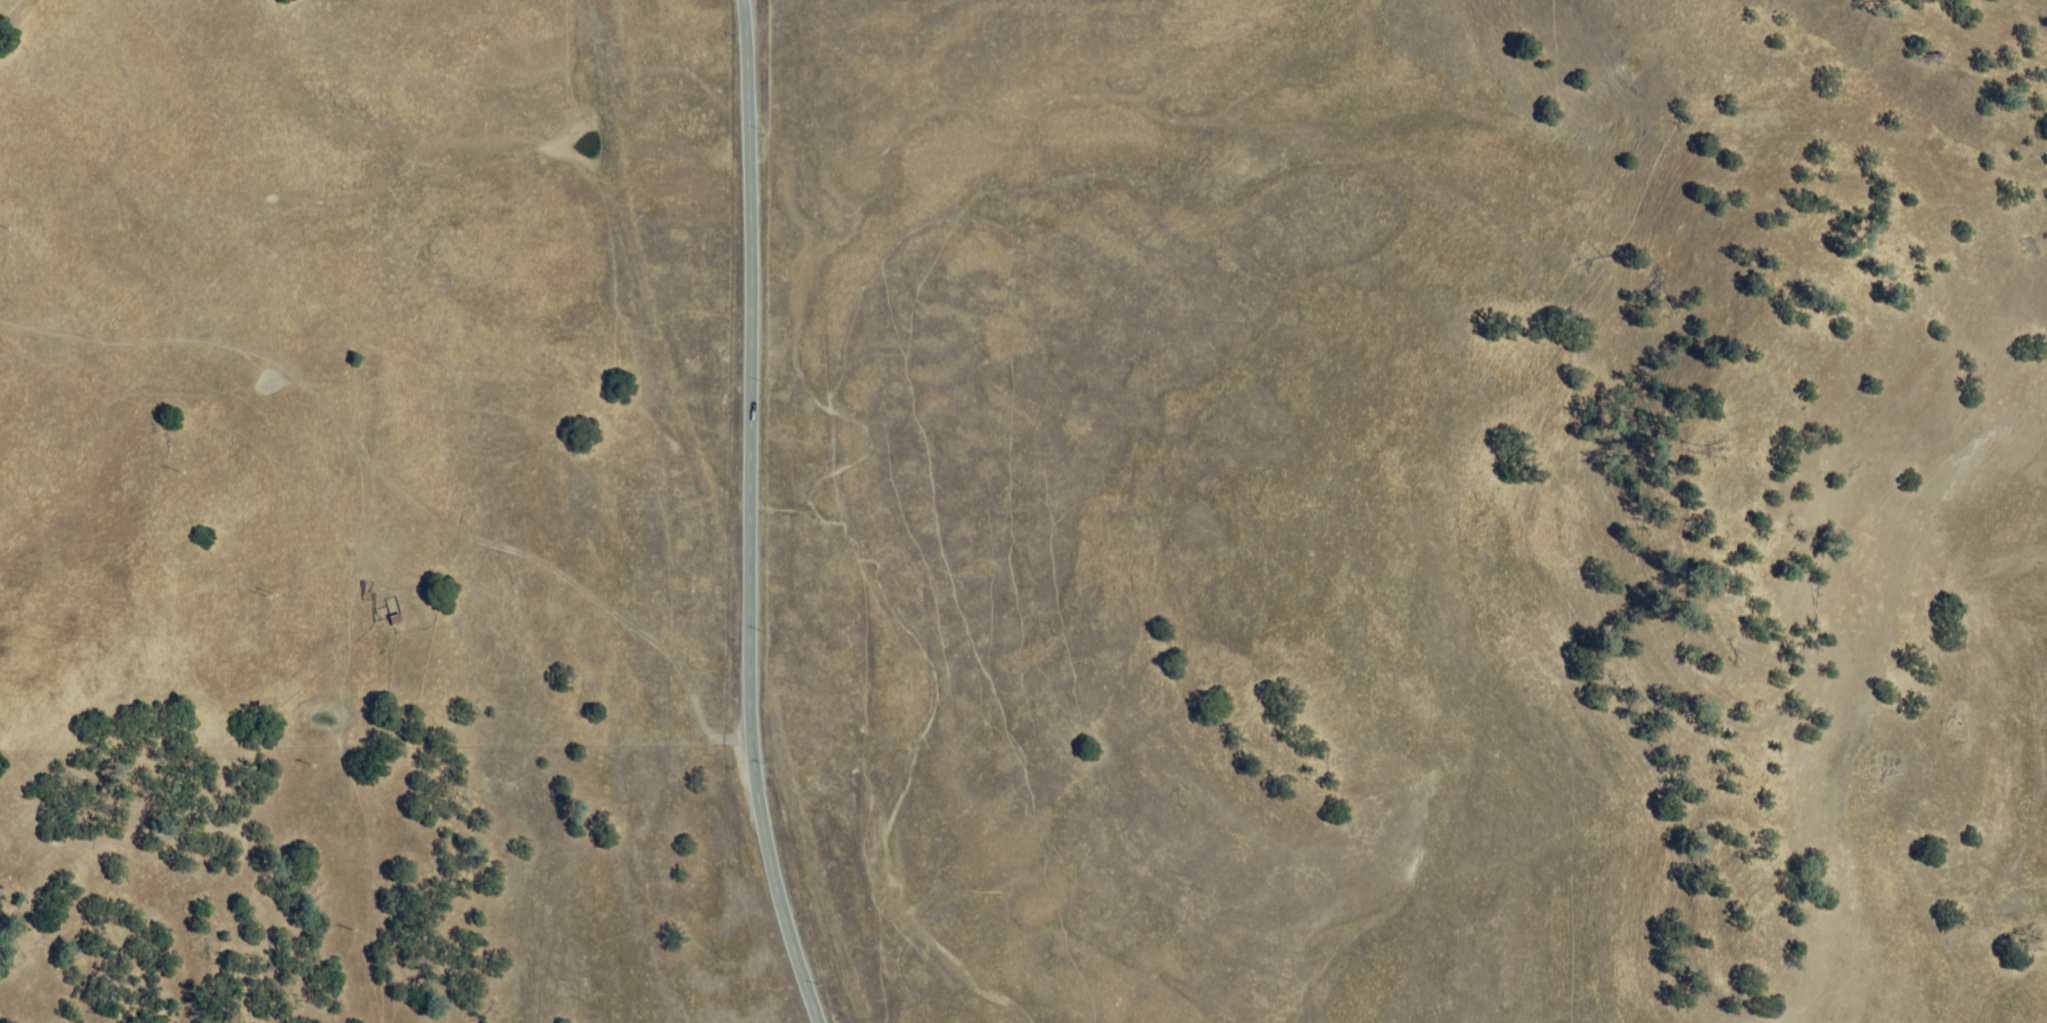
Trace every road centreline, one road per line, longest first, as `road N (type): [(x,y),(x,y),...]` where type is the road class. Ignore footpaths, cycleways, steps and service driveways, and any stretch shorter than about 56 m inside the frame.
road 1 (tertiary): [(820,1022),(775,873),(753,729),(753,204),(744,0)]

